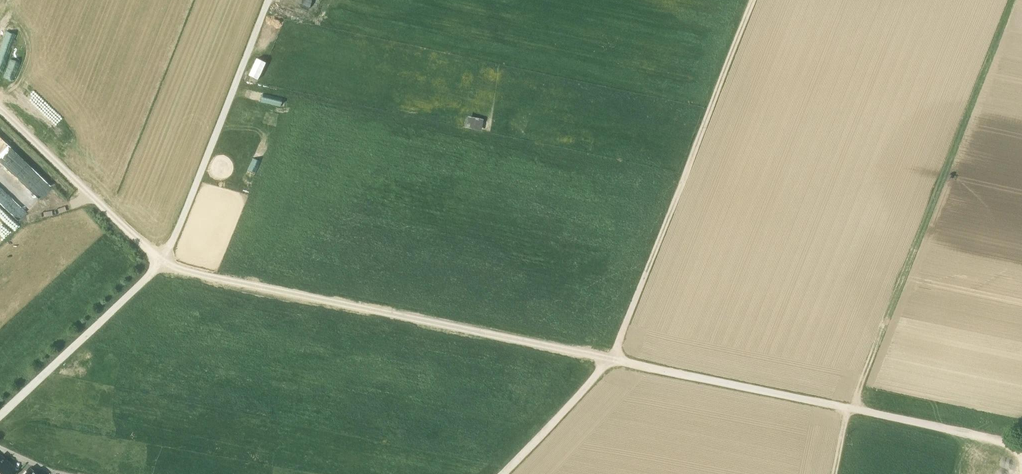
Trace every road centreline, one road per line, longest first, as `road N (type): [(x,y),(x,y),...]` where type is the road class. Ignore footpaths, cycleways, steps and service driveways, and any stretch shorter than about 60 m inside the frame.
road 1 (track): [(0,107),(166,264),(613,358)]
road 2 (track): [(0,418),(166,264),(271,0)]
road 3 (track): [(613,358),(755,0)]
road 4 (track): [(504,473),(613,358)]

